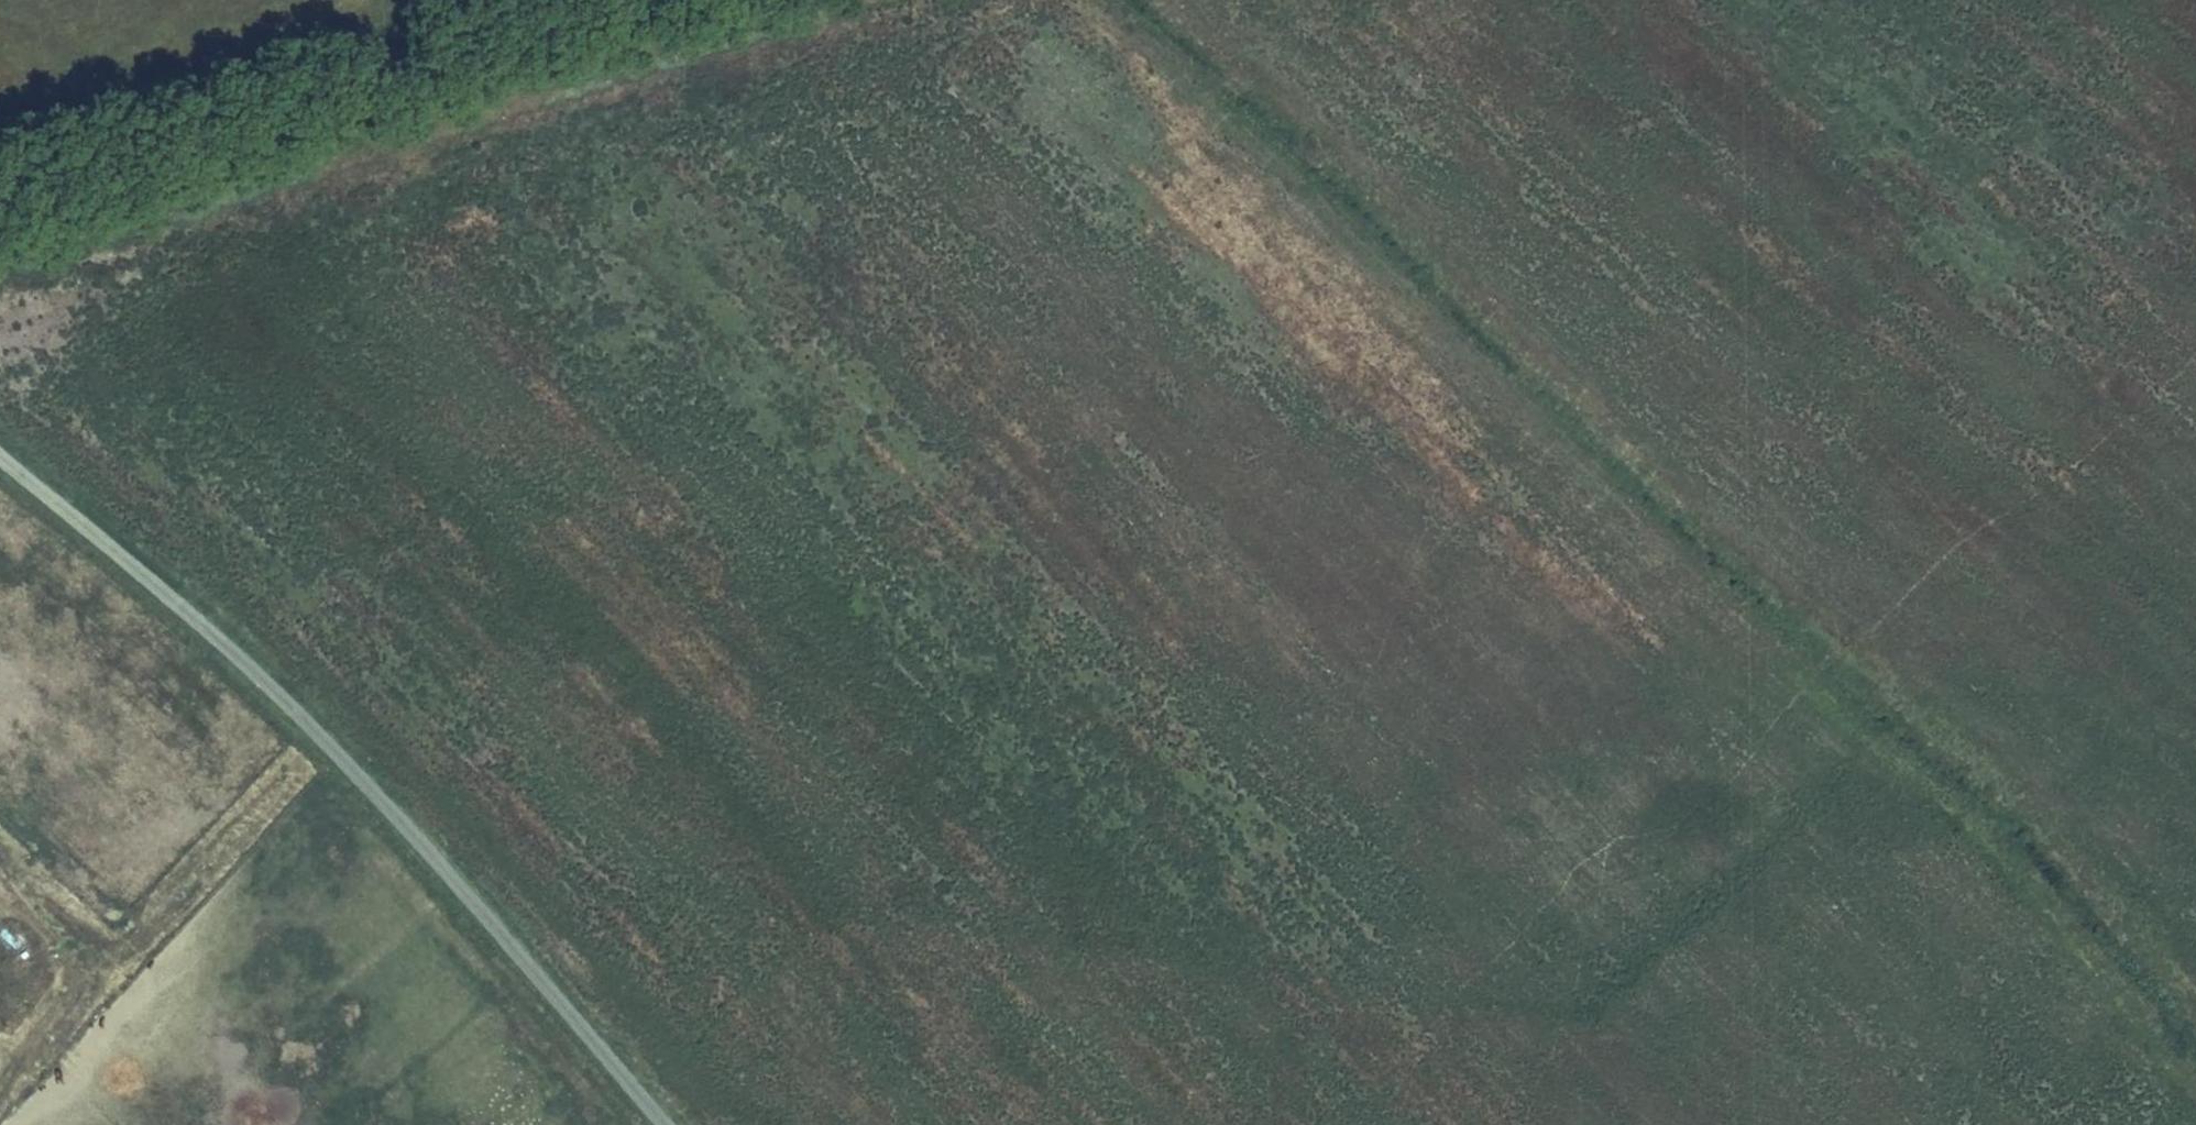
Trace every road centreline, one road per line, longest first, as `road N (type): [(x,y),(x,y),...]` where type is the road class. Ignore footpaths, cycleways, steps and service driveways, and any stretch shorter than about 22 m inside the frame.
road 1 (unclassified): [(0,460),(277,693),(411,831),(664,1124)]
road 2 (secondary): [(607,0),(0,201)]

